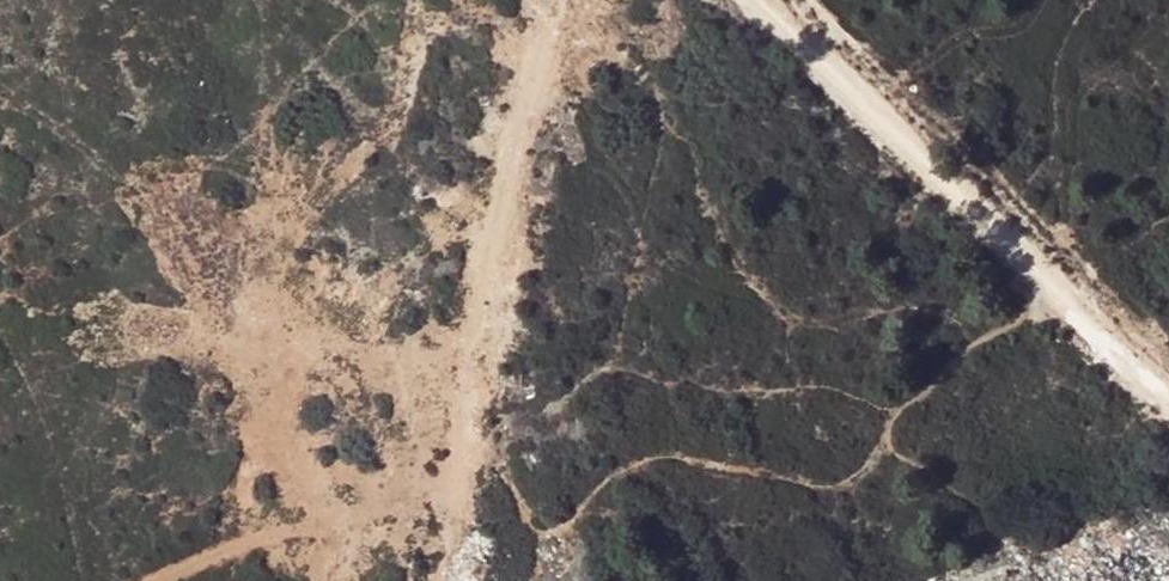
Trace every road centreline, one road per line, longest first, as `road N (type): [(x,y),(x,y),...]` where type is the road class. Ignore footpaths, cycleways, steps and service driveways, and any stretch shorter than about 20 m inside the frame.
road 1 (track): [(751,0),(1168,400)]
road 2 (track): [(164,580),(440,475)]

